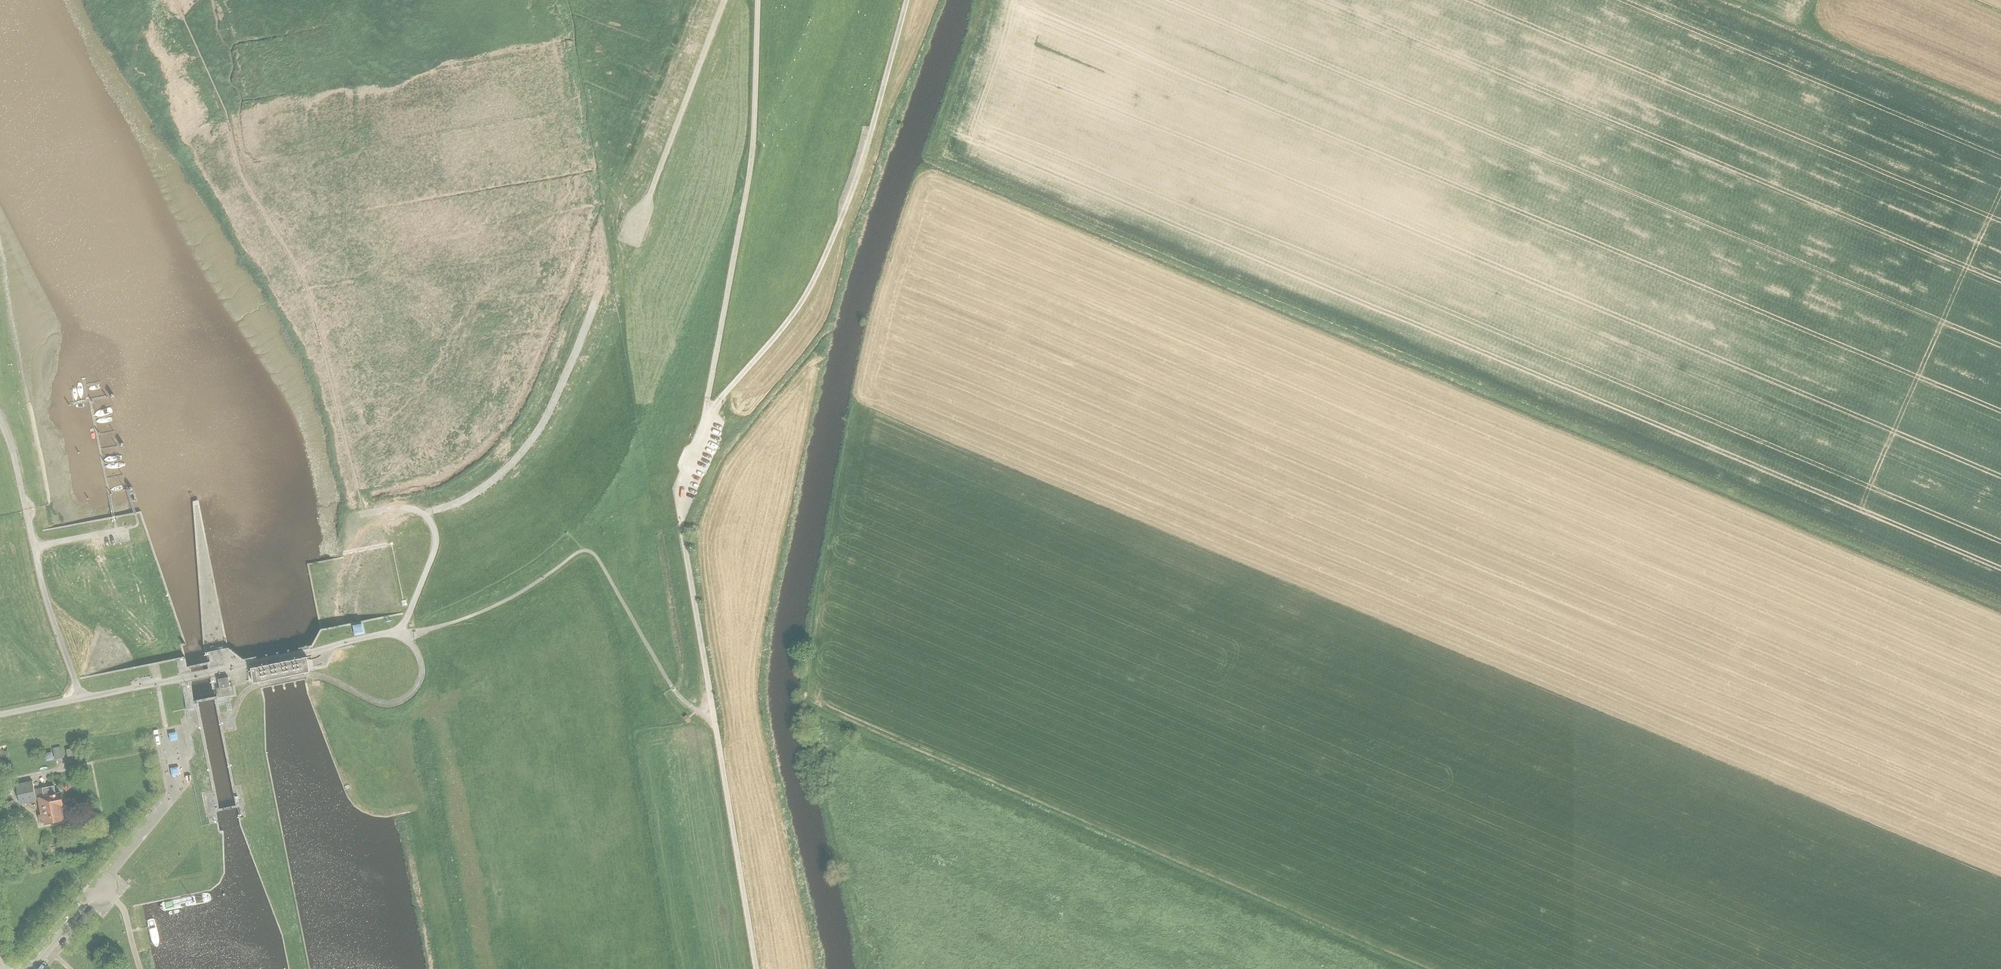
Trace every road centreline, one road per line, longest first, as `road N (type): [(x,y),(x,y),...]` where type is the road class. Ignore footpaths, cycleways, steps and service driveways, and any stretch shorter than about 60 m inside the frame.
road 1 (track): [(907,0),(865,150),(815,278),(720,399)]
road 2 (track): [(709,418),(753,155),(758,0)]
road 3 (track): [(424,514),(477,492),(519,458),(547,421),(603,282)]
road 4 (track): [(634,229),(727,0)]

